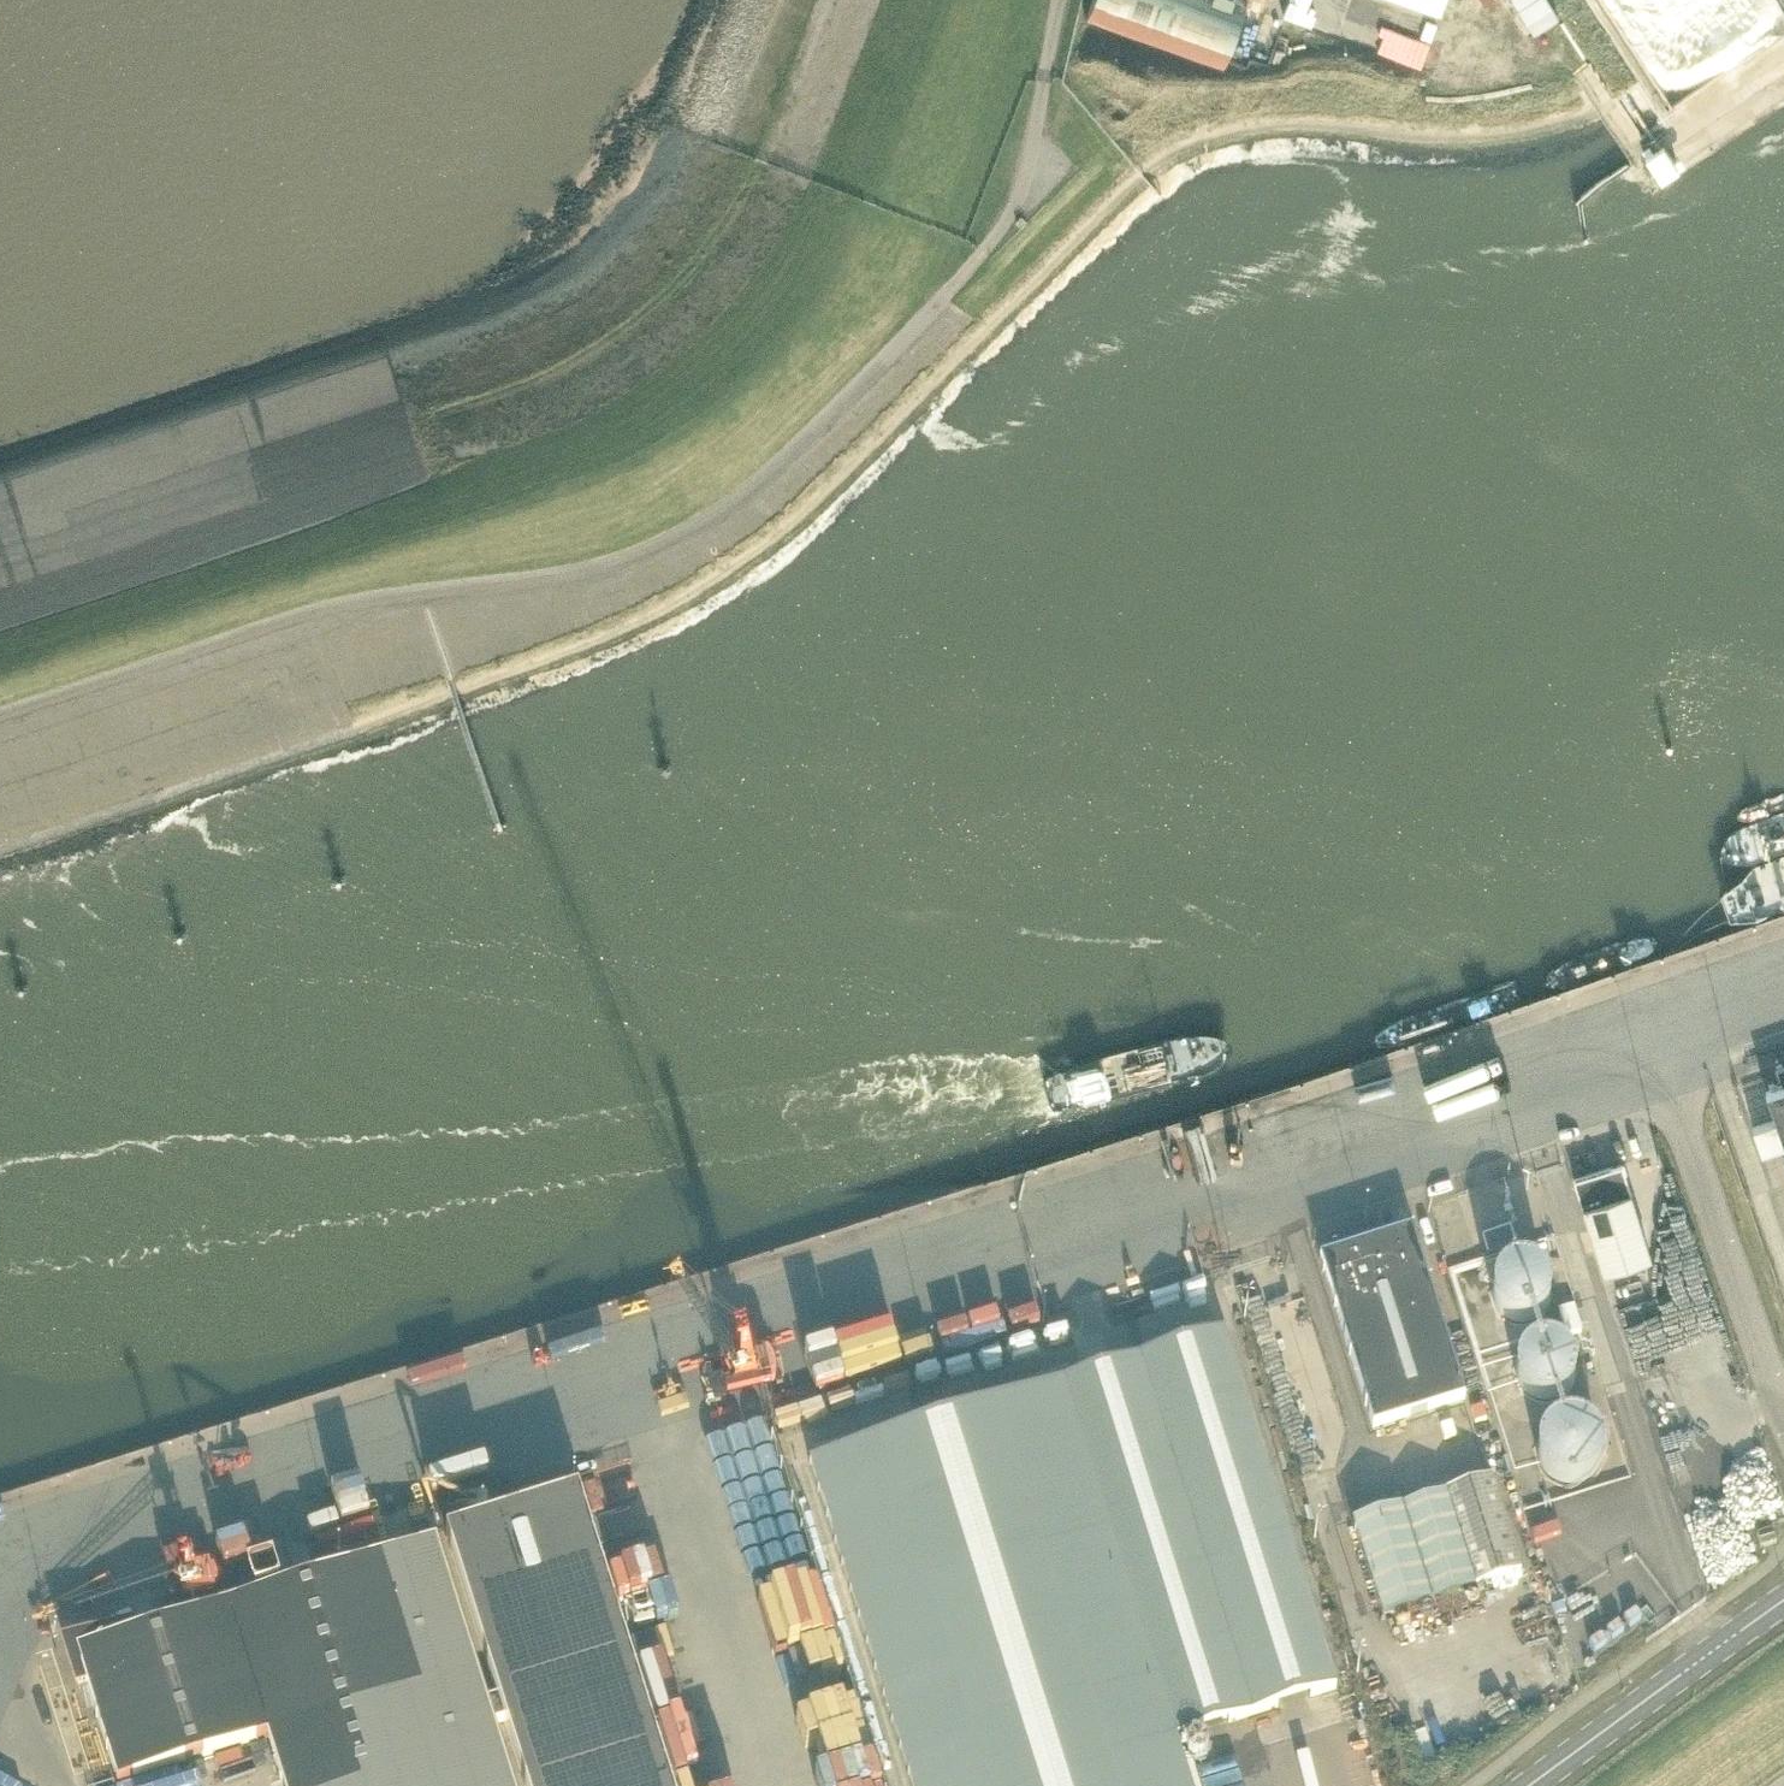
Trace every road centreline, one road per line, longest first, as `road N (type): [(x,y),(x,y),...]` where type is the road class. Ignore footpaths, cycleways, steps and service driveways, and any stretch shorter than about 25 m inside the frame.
road 1 (unclassified): [(1655,1043),(0,1579)]
road 2 (unclassified): [(1783,1421),(1655,1043)]
road 3 (secondary): [(1529,1785),(1783,1603)]
road 4 (unclassified): [(1783,998),(1655,1043)]

